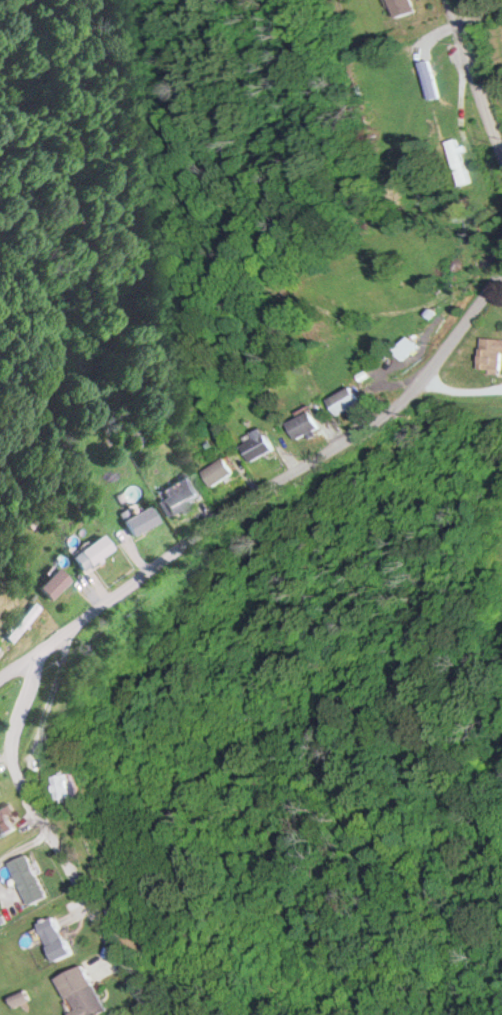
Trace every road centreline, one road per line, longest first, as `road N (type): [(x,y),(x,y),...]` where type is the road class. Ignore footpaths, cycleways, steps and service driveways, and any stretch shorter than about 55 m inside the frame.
road 1 (residential): [(501,269),(409,396),(247,498),(0,673)]
road 2 (residential): [(38,646),(17,720),(18,759),(152,1014)]
road 3 (residential): [(452,0),(501,140)]

